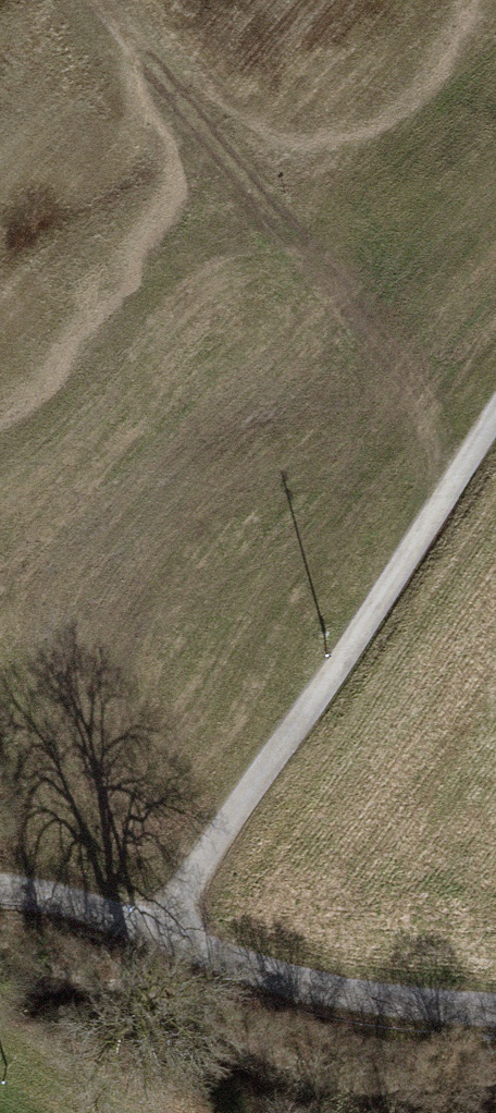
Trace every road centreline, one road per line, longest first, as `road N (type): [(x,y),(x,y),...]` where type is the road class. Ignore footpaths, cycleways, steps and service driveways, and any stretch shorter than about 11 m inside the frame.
road 1 (track): [(153,932),(495,414)]
road 2 (track): [(460,468),(415,390),(94,0)]
road 3 (unclassified): [(495,1012),(342,993),(80,904),(0,892)]

